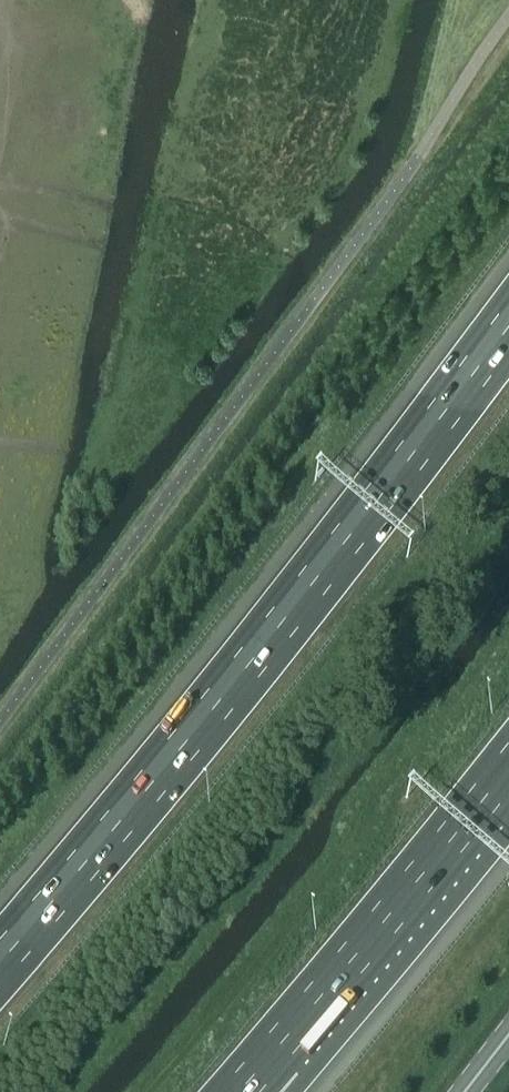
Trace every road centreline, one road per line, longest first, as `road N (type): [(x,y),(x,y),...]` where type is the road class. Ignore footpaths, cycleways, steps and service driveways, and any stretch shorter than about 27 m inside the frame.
road 1 (motorway): [(508,326),(182,746),(0,961)]
road 2 (motorway): [(273,1052),(508,767)]

